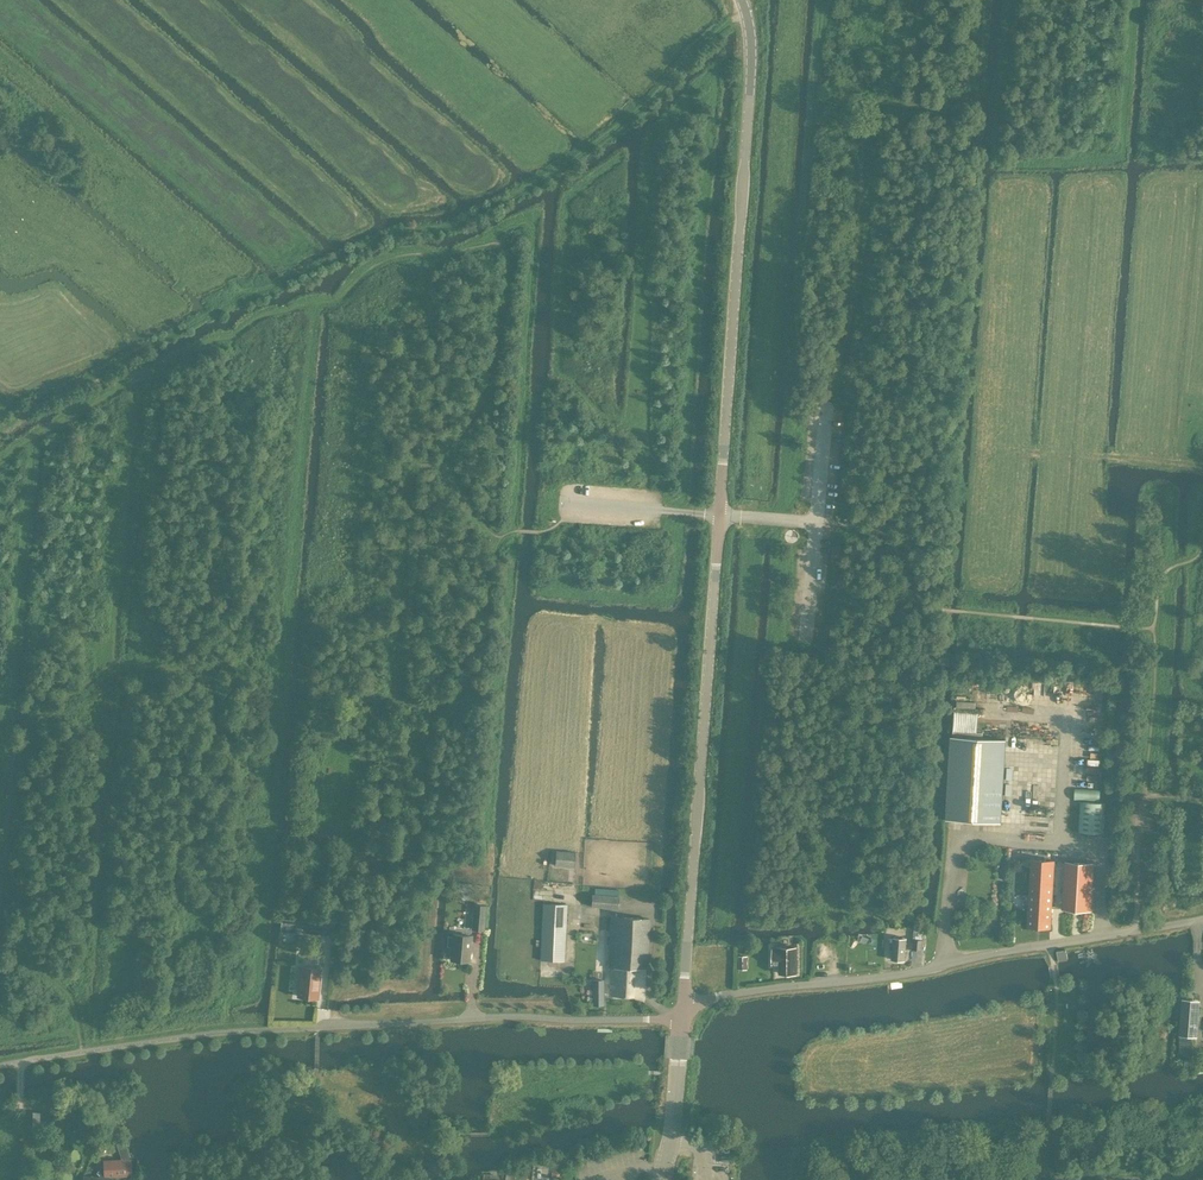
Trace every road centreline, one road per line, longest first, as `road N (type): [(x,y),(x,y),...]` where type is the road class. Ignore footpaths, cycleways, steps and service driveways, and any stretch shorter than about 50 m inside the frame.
road 1 (tertiary): [(720,514),(751,42),(739,0)]
road 2 (tertiary): [(681,1009),(720,514)]
road 3 (unclassified): [(681,1009),(662,1017),(260,1029)]
road 4 (unclassified): [(1050,944),(899,974),(712,997),(681,1009)]
road 5 (unclassified): [(720,514),(816,523),(825,402)]
road 6 (tertiary): [(661,1179),(681,1009)]
road 7 (unclassified): [(720,514),(565,501)]
road 8 (unclassified): [(1137,930),(1145,793)]

